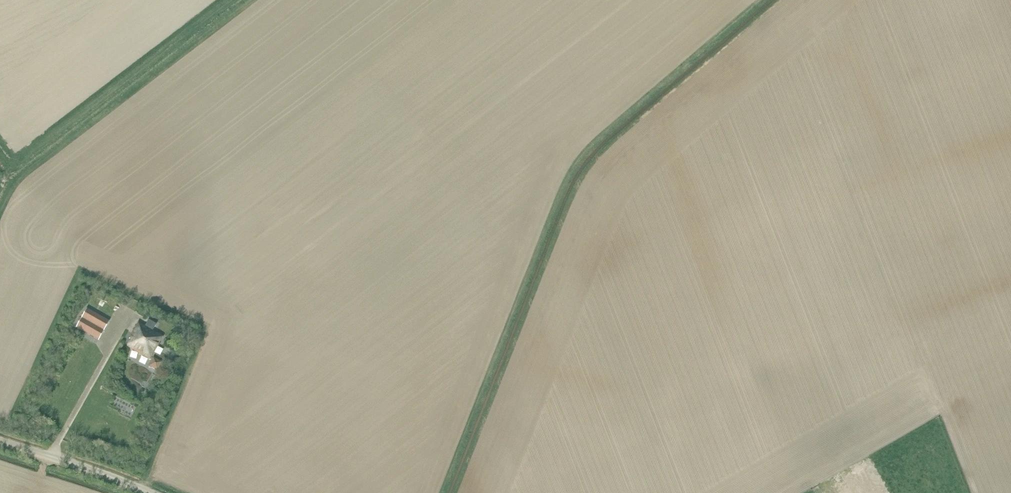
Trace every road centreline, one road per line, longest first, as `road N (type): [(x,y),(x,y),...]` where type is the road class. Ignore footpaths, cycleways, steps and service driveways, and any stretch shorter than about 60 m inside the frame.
road 1 (unclassified): [(152,492),(0,438)]

